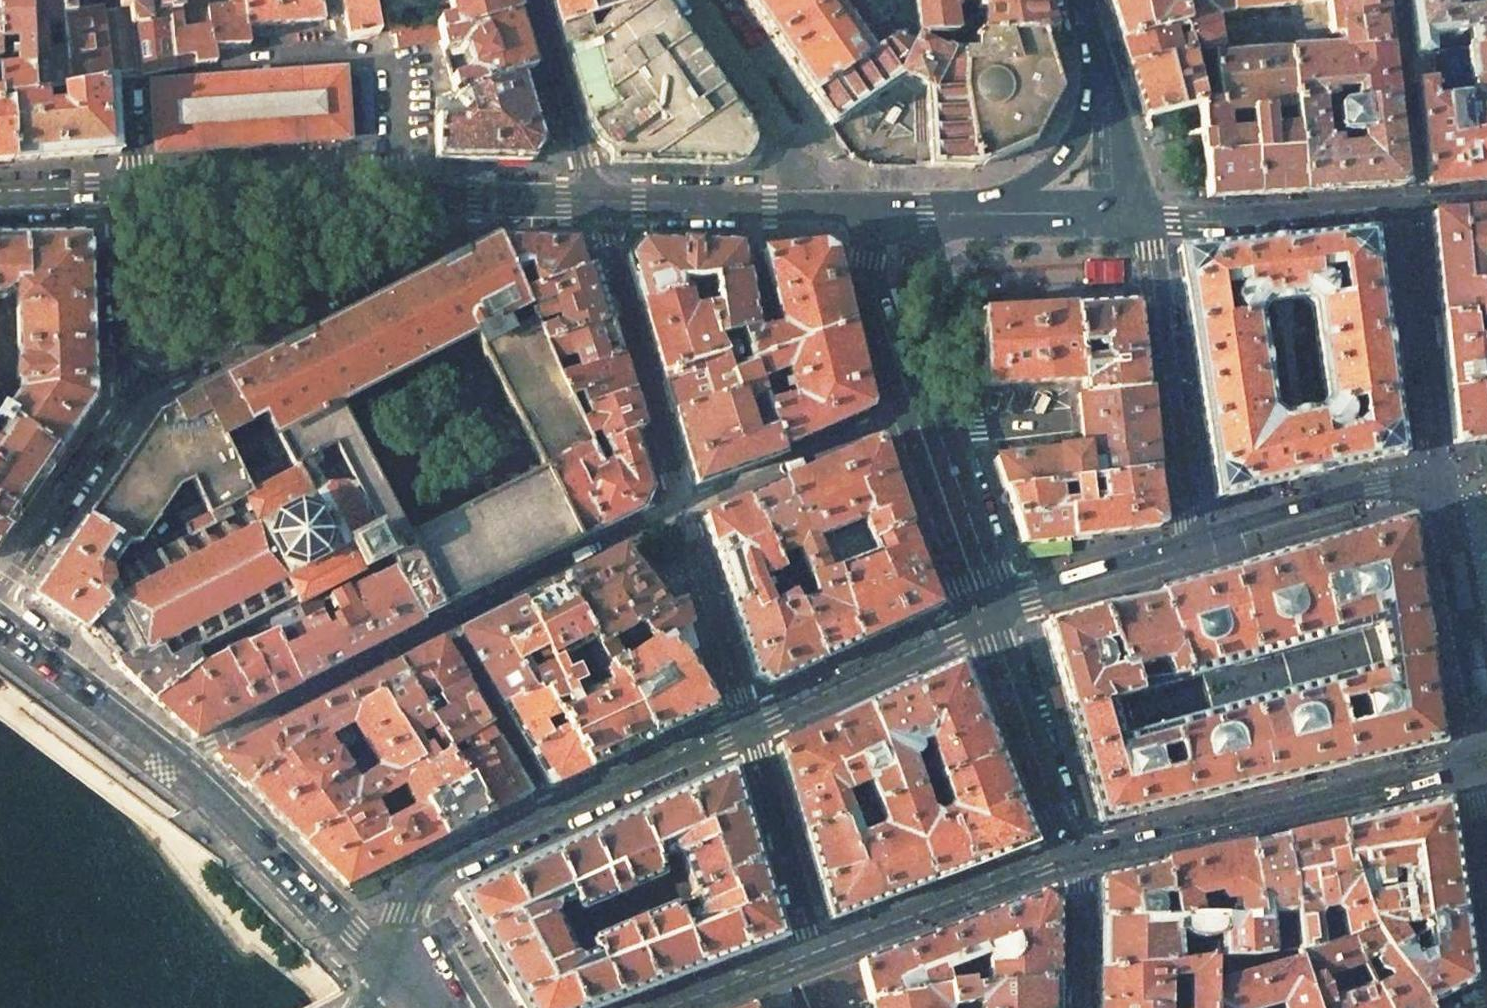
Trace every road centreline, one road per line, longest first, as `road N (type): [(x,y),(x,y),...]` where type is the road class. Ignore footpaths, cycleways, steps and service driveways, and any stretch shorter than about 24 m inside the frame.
road 1 (tertiary): [(987,613),(893,295),(892,212)]
road 2 (residential): [(1075,854),(1473,761)]
road 3 (residential): [(135,392),(433,233),(433,195)]
road 4 (residential): [(1137,215),(1191,545)]
road 5 (residential): [(686,508),(596,201)]
road 6 (tertiary): [(433,195),(114,195)]
road 7 (residential): [(172,765),(443,625)]
road 8 (tertiary): [(892,212),(596,201)]
road 9 (tertiary): [(812,953),(1075,854)]
road 10 (primary): [(172,765),(374,957)]
road 11 (residential): [(1412,202),(1212,218),(1137,215)]
road 12 (residential): [(443,625),(686,508)]
road 13 (tertiary): [(987,613),(749,721)]
road 14 (tertiary): [(1075,854),(987,613)]
road 15 (residential): [(0,594),(135,392)]
road 16 (residential): [(812,953),(749,721)]
road 17 (tertiary): [(551,812),(451,859),(414,887),(374,957)]
road 18 (residential): [(686,508),(749,721)]
road 19 (primary): [(0,630),(172,765)]
road 20 (tertiary): [(749,721),(551,812)]
road 21 (residential): [(987,613),(1174,557),(1191,545)]
road 22 (residential): [(443,625),(551,812)]
road 23 (residential): [(596,201),(537,0)]
road 24 (residential): [(114,195),(126,380),(135,392)]
road 25 (tertiary): [(1108,96),(1053,168),(989,214)]
road 26 (tertiary): [(596,201),(433,195)]
road 27 (tertiary): [(664,1007),(812,953)]
road 28 (residential): [(1085,1007),(1084,899),(1075,854)]
road 29 (tertiary): [(1137,215),(989,214)]
road 30 (tertiary): [(1108,96),(1137,215)]

